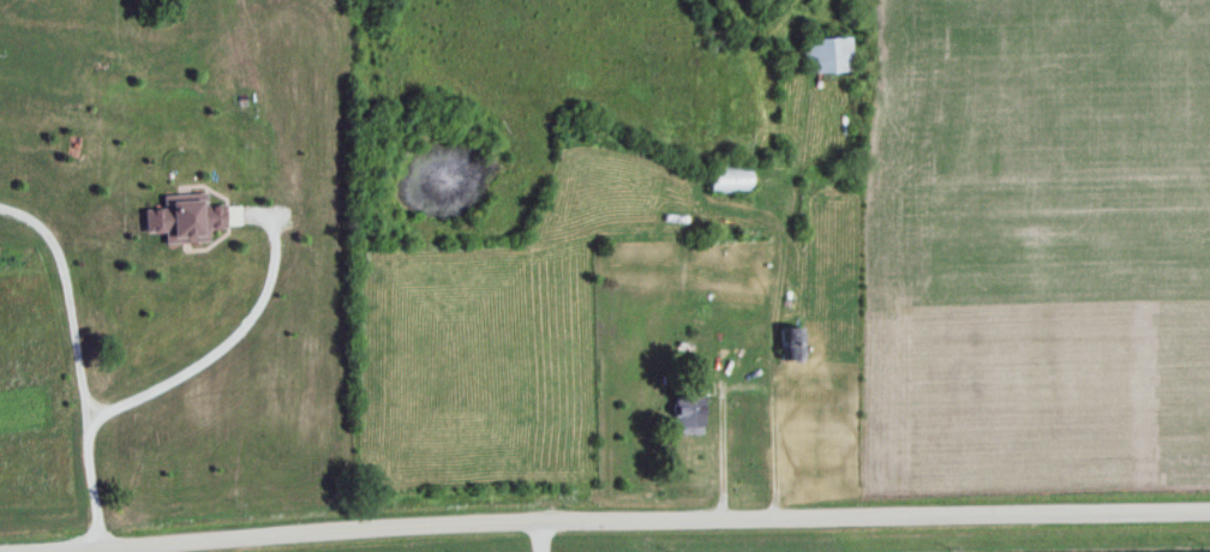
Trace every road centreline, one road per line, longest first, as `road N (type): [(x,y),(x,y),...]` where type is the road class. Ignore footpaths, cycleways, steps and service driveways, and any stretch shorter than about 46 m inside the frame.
road 1 (tertiary): [(37,551),(414,527),(1209,511)]
road 2 (residential): [(791,517),(777,247),(737,220),(651,232),(543,271),(456,290),(405,283),(346,242),(309,187),(270,44),(245,0)]

